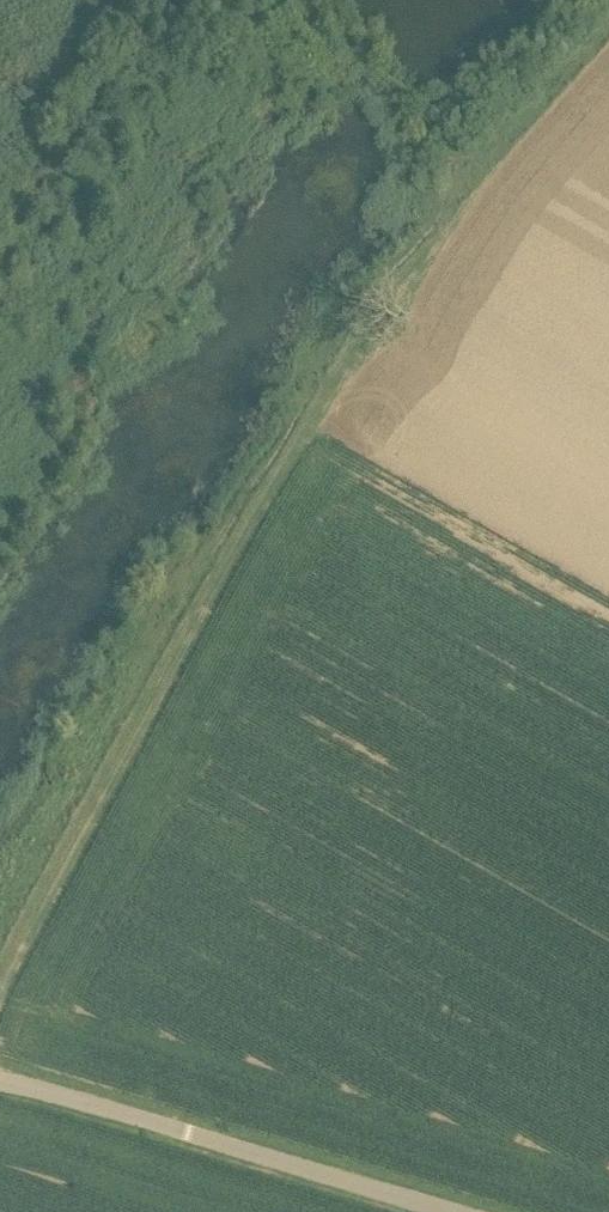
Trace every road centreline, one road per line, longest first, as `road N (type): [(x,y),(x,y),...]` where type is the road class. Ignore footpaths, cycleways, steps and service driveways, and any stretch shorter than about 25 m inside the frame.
road 1 (unclassified): [(458,1211),(138,1112),(0,1085)]

